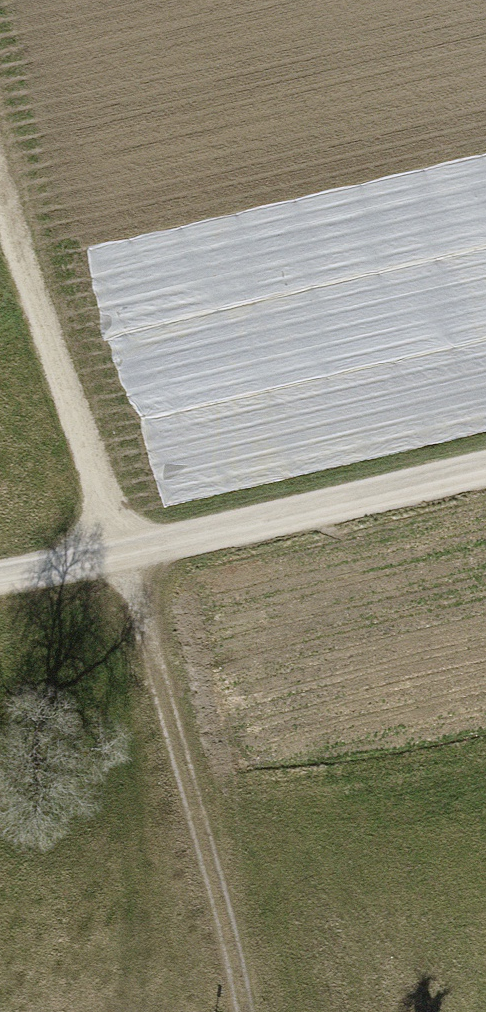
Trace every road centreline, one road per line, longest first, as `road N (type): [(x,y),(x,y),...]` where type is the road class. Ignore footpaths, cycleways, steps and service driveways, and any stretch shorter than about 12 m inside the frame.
road 1 (track): [(0,165),(132,557),(244,1011)]
road 2 (track): [(0,573),(132,557),(485,474)]

